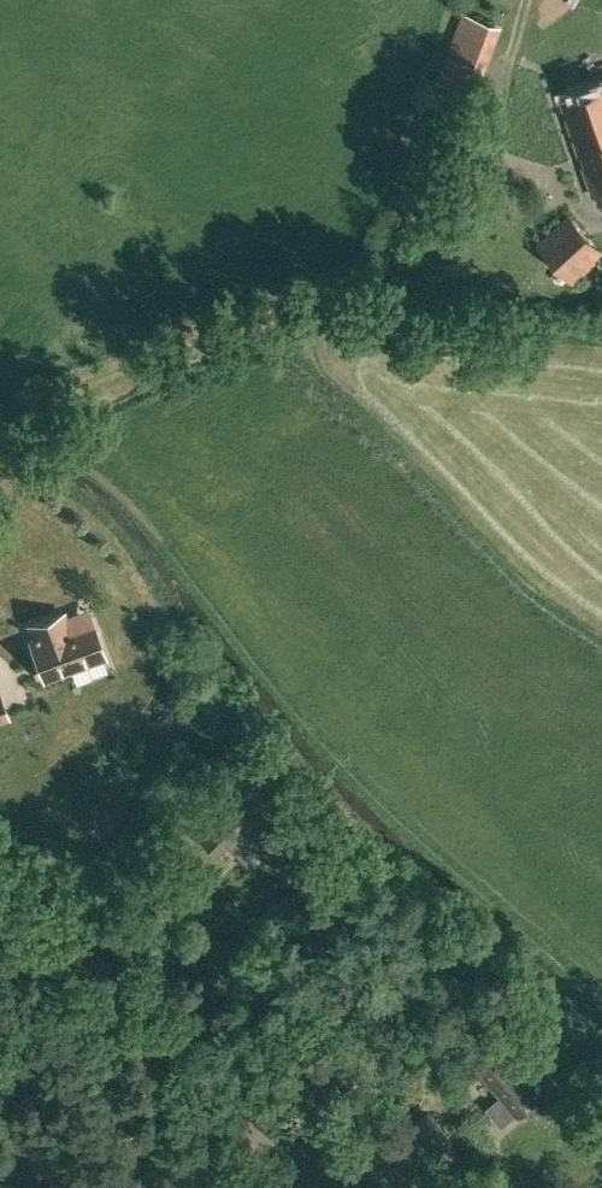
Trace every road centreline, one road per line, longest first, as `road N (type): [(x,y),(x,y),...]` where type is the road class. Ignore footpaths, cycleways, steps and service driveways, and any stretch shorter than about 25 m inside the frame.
road 1 (unclassified): [(0,423),(441,249),(470,225),(530,0)]
road 2 (track): [(0,929),(59,952),(116,995),(319,1181),(477,1187)]

